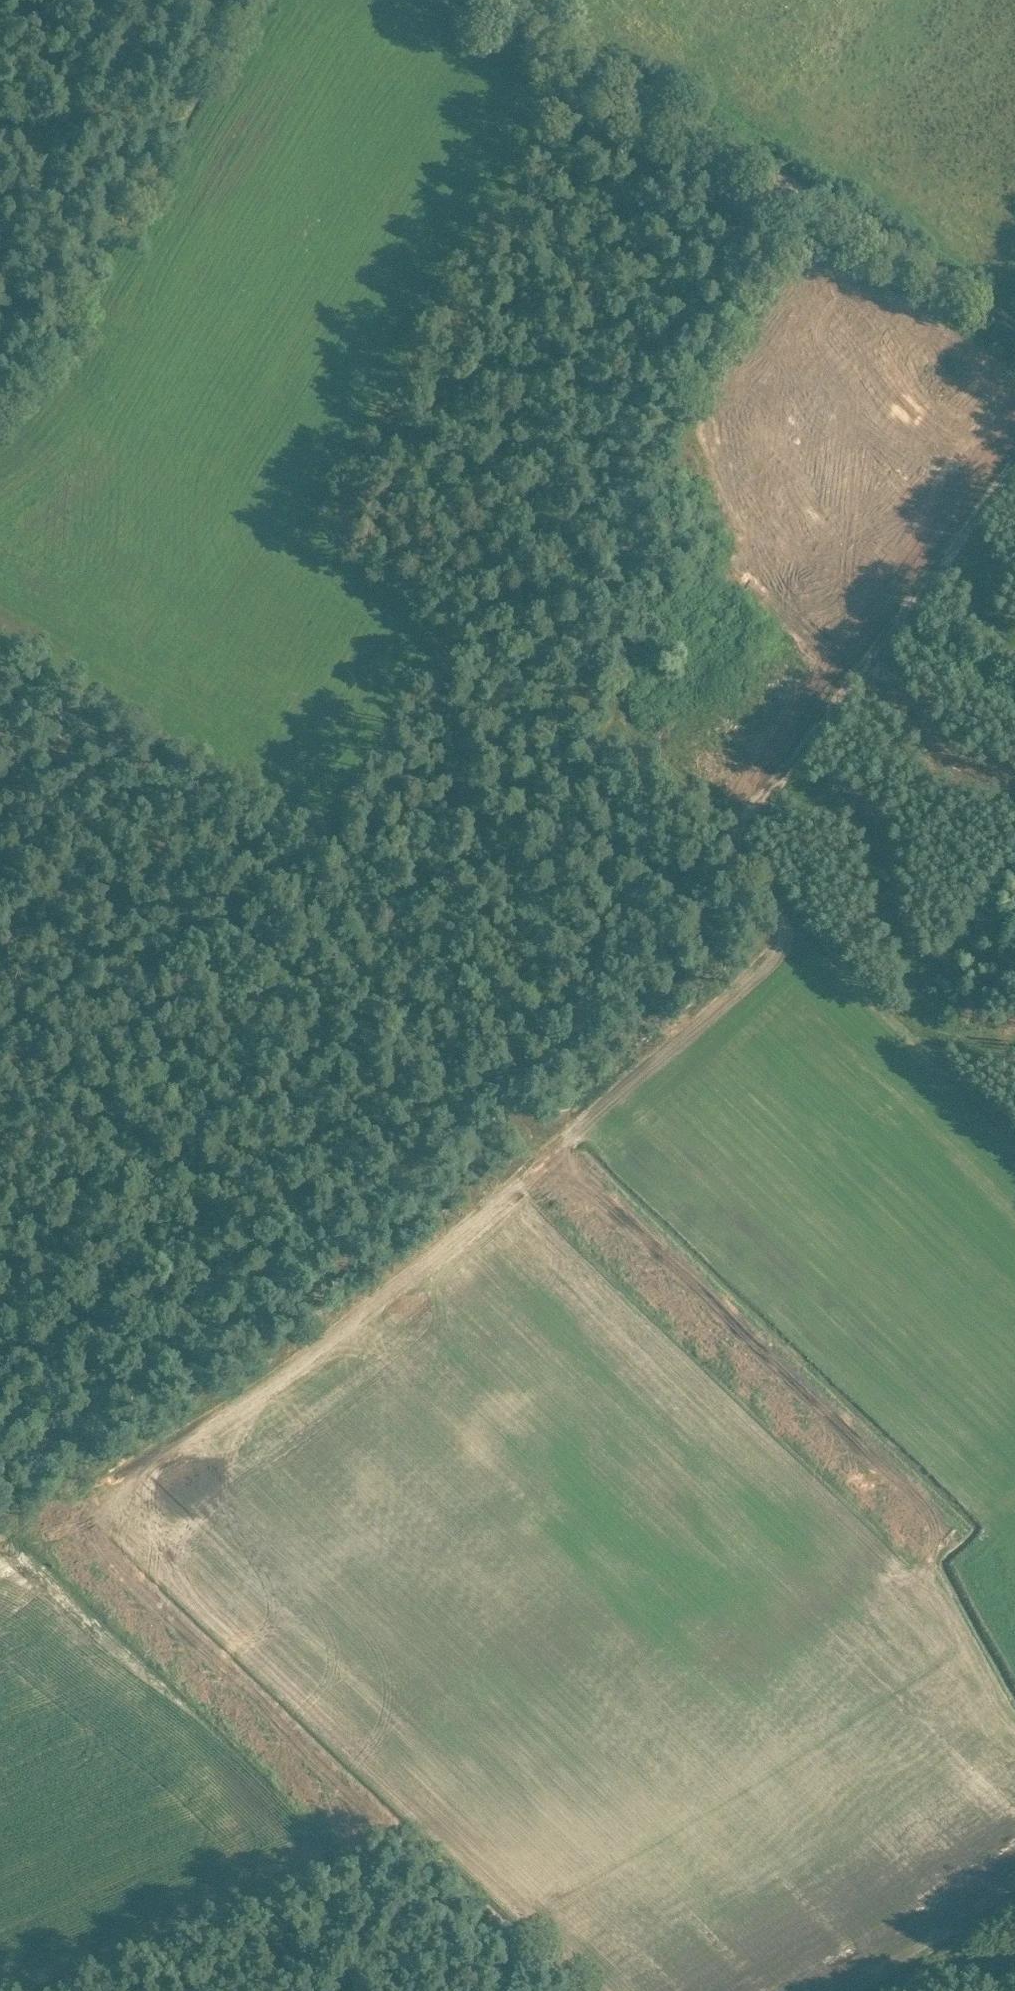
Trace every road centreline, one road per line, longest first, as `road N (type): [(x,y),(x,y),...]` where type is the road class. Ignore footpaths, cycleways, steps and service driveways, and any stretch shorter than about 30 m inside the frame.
road 1 (track): [(507,0),(1014,334)]

